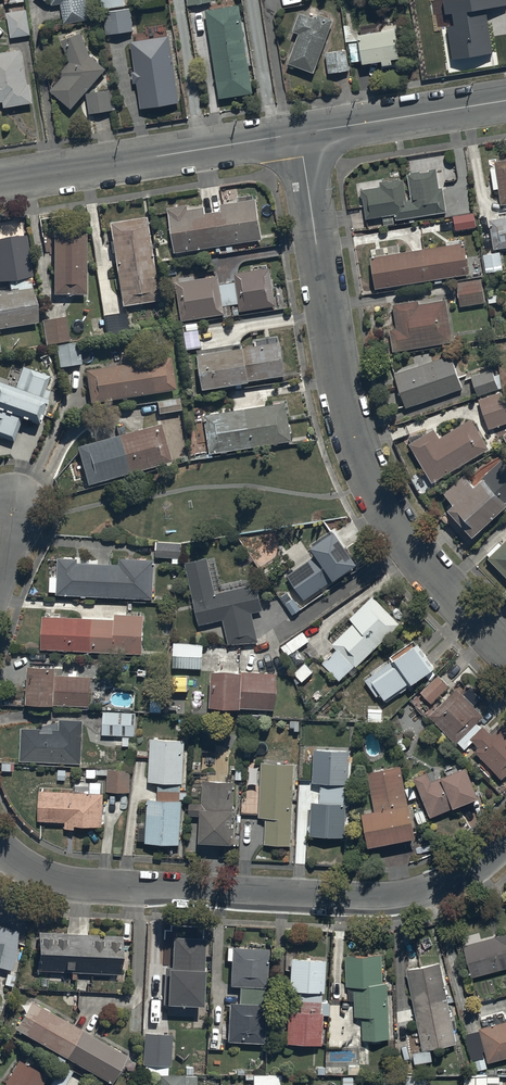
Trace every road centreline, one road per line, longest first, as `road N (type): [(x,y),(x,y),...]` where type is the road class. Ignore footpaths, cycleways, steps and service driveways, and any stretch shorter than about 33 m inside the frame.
road 1 (residential): [(299,133),(346,420),(407,543),(505,656)]
road 2 (residential): [(505,835),(423,890),(352,901),(89,888),(39,875),(0,846)]
road 3 (tertiary): [(299,133),(0,181)]
road 4 (tertiary): [(505,101),(299,133)]

